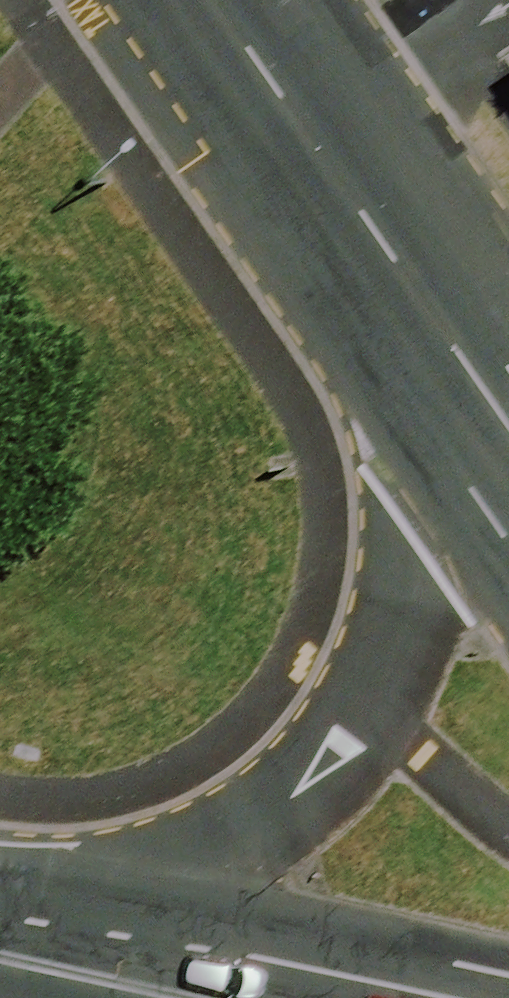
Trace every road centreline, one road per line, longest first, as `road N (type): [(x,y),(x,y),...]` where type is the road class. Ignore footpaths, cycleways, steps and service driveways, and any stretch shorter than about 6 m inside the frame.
road 1 (secondary): [(30,964),(206,870),(293,807),(368,718),(423,553),(468,373)]
road 2 (secondary): [(468,373),(308,120)]
road 3 (residential): [(308,120),(483,0)]
road 4 (secondary): [(183,997),(30,964)]
road 5 (secondary): [(308,120),(222,0)]

